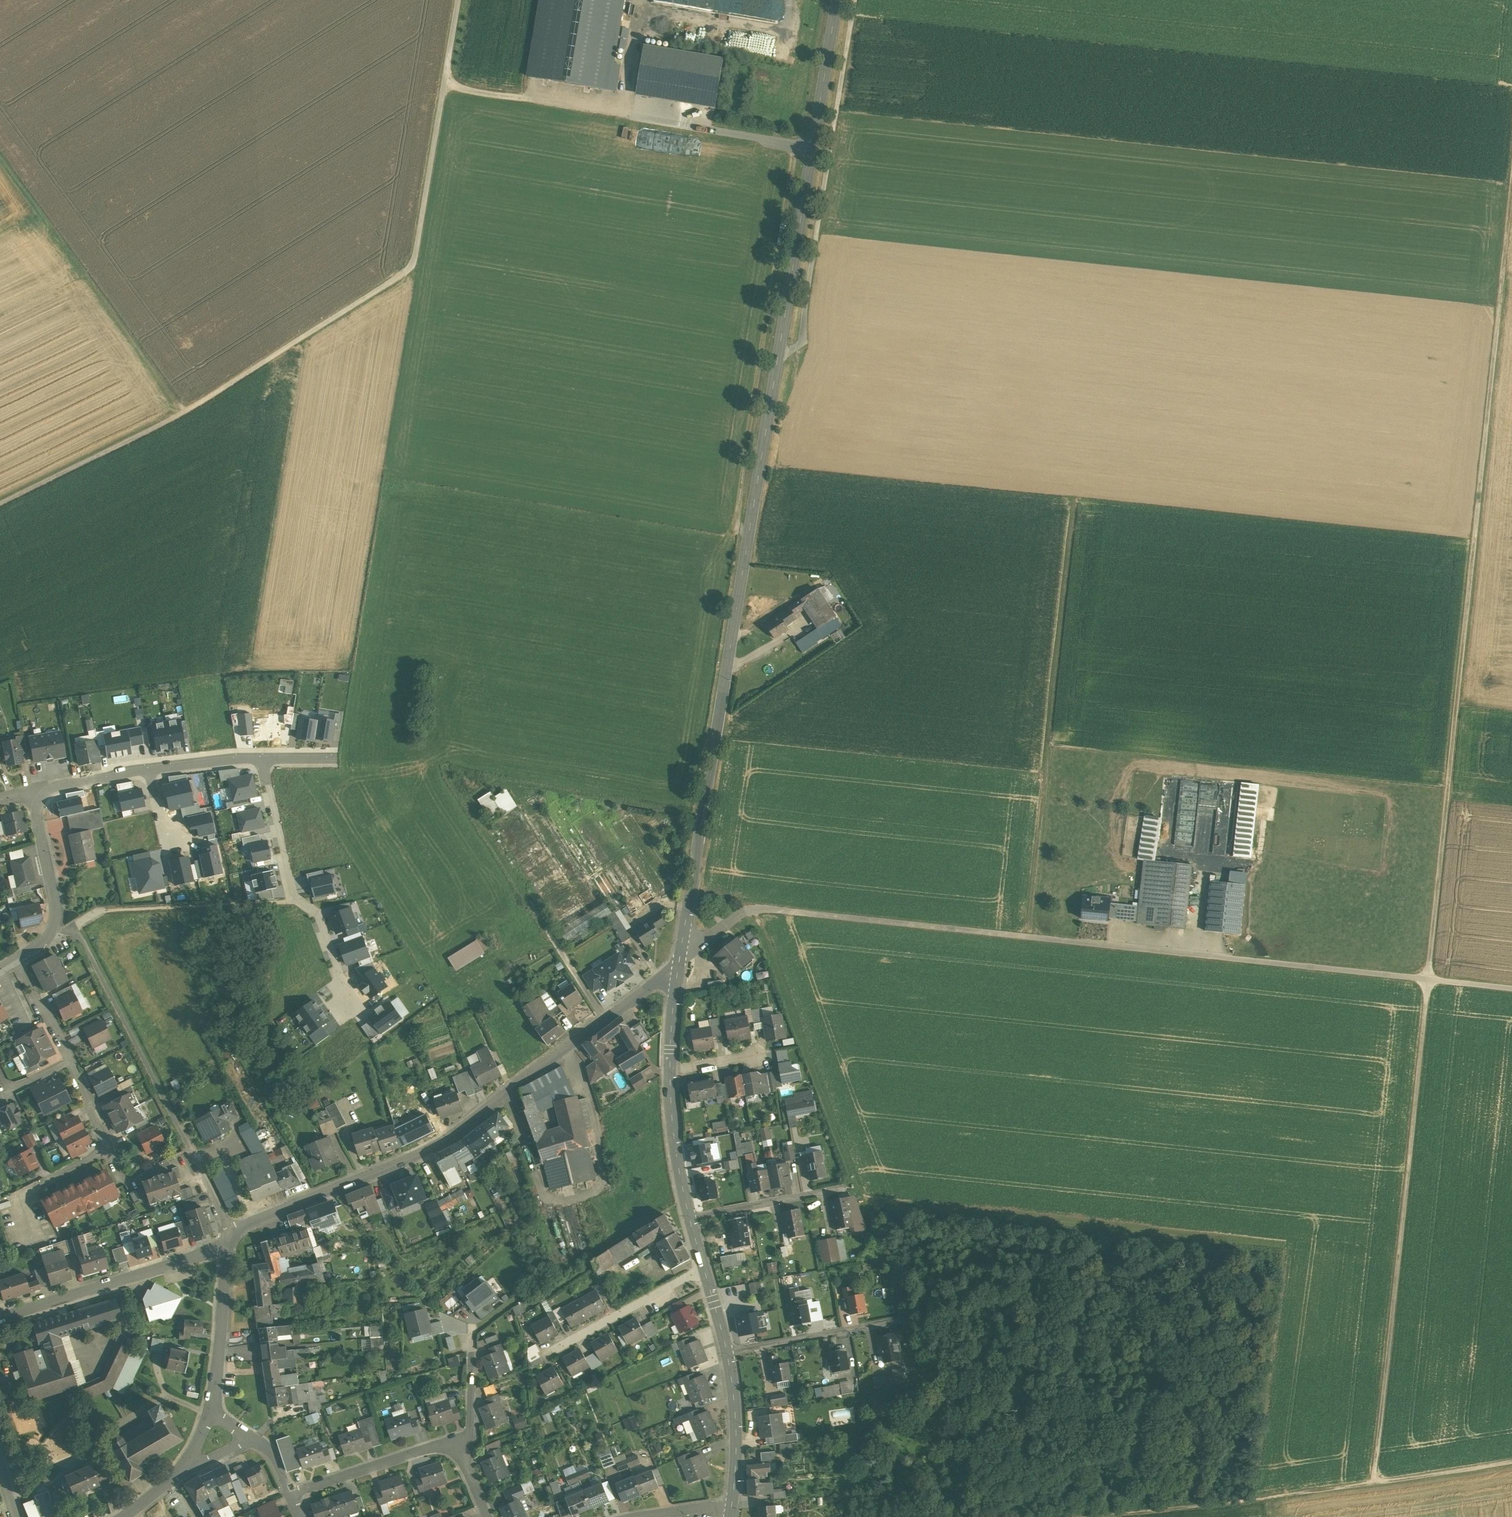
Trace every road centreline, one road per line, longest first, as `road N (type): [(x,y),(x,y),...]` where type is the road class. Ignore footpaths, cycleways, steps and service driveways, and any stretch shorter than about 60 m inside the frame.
road 1 (track): [(1511,257),(1383,1486)]
road 2 (tertiary): [(838,0),(676,981)]
road 3 (residential): [(676,981),(644,991),(459,1134),(247,1228),(226,1251)]
road 4 (track): [(444,79),(414,260),(402,278),(184,416)]
road 5 (track): [(1027,939),(1073,505)]
road 6 (track): [(797,145),(746,445),(735,532),(748,539)]
road 7 (track): [(777,358),(802,342),(855,0)]
road 8 (track): [(813,146),(444,79)]
road 9 (track): [(1153,1516),(1511,1468)]
road 10 (track): [(184,416),(0,158)]
road 11 (track): [(863,1185),(755,911)]
road 12 (track): [(603,1022),(454,779)]
road 13 (track): [(1255,966),(1511,991)]
road 14 (residential): [(0,1320),(226,1251)]
road 15 (residential): [(268,785),(295,901),(317,915),(344,1001)]
road 16 (track): [(184,416),(0,507)]
road 17 (residential): [(727,1357),(917,1323)]
road 18 (residential): [(18,962),(52,932),(54,918),(28,795)]
road 19 (residential): [(704,1267),(548,1354)]
road 20 (residential): [(690,1217),(863,1185)]
road 21 (residential): [(289,1495),(457,1445)]
road 22 (residential): [(226,1251),(213,1411)]
road 23 (tertiary): [(727,1357),(737,1417),(733,1509)]
road 24 (track): [(863,1185),(917,1323)]
road 25 (tertiary): [(670,1074),(690,1217)]
road 26 (residential): [(457,1445),(468,1441),(472,1351),(461,1327)]
road 27 (residential): [(28,795),(150,771)]

